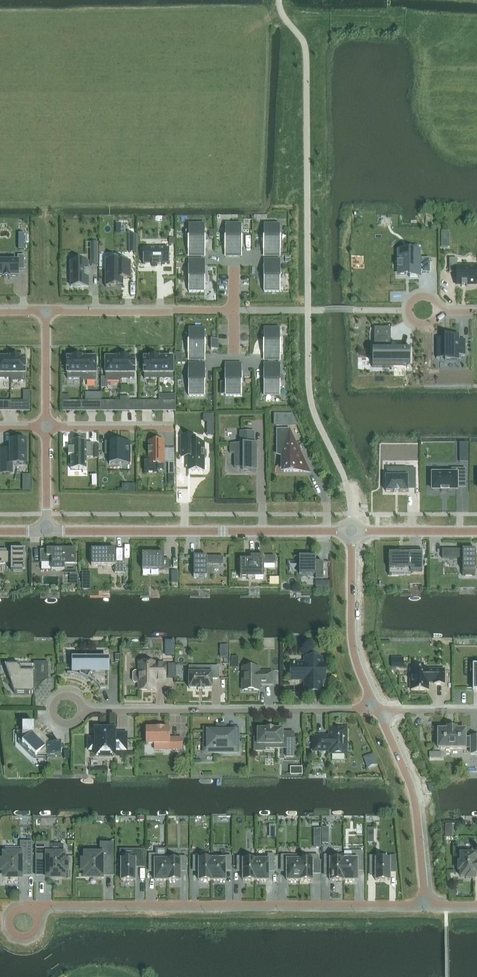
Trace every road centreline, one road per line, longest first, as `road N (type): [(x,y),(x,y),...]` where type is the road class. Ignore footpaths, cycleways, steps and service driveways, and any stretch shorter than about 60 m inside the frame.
road 1 (residential): [(425,904),(51,904),(32,911)]
road 2 (residential): [(379,712),(81,712)]
road 3 (tertiary): [(47,531),(341,531)]
road 4 (residential): [(379,712),(412,789),(425,904)]
road 5 (residential): [(234,310),(46,312)]
road 6 (residential): [(351,541),(353,648),(379,712)]
road 7 (residential): [(172,428),(46,429)]

